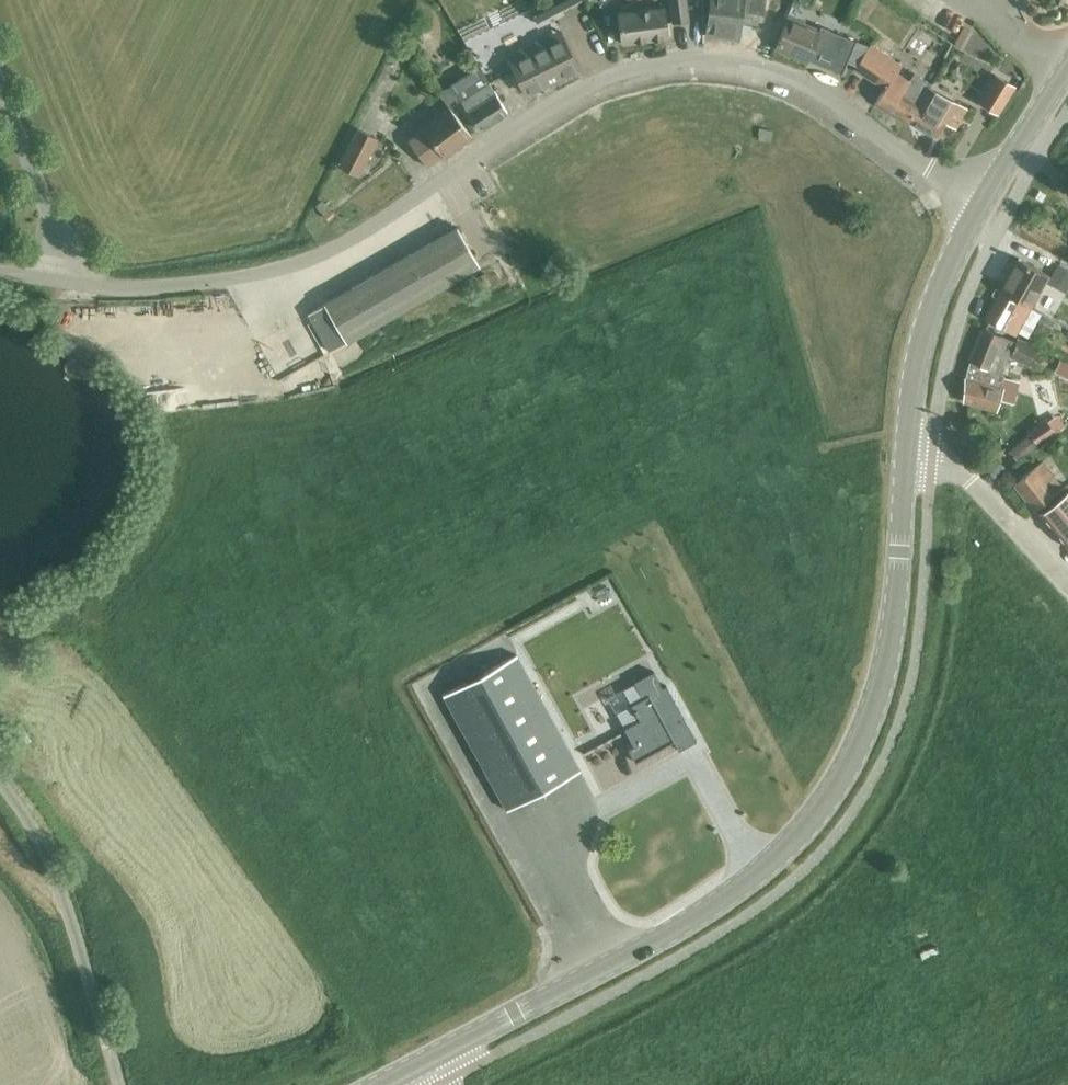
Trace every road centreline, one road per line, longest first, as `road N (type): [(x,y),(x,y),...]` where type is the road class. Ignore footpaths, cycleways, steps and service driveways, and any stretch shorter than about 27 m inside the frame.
road 1 (unclassified): [(53,280),(193,285),(302,262),(358,237),(574,94),(682,63),(740,64),(788,79),(970,198),(972,222)]
road 2 (secondary): [(430,1060),(716,906),(776,860),(819,807),(852,755),(893,638),(911,456)]
road 3 (unclassified): [(120,1084),(52,866),(0,786)]
road 4 (secondary): [(911,456),(919,337),(972,222)]
road 5 (residential): [(1067,592),(972,486),(930,455)]
road 6 (secondary): [(972,222),(1067,64)]

